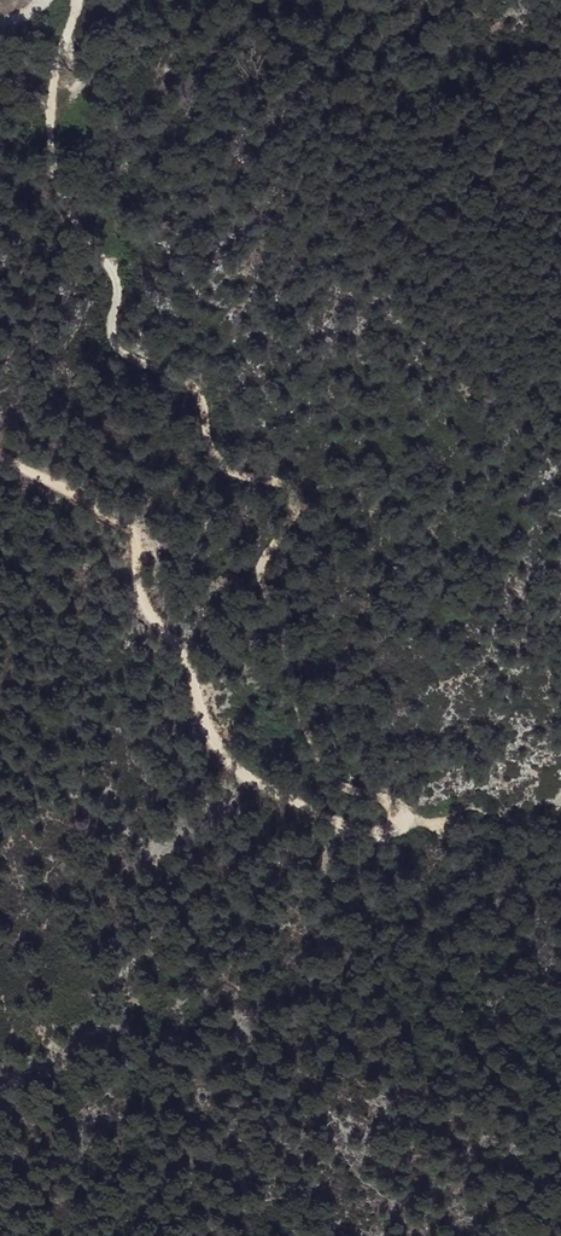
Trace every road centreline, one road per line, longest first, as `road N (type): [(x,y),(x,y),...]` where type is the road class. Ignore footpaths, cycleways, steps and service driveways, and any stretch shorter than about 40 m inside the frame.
road 1 (track): [(0,454),(136,528),(142,606),(170,637),(211,741),(241,774),(345,826),(396,833),(404,823),(397,809),(335,781),(300,718),(261,596),(264,562),(295,511),(285,489),(218,464),(203,438),(194,393),(112,344),(115,271),(58,193),(54,158),(75,58),(66,34),(77,0)]
road 2 (track): [(560,834),(485,813),(404,823)]

